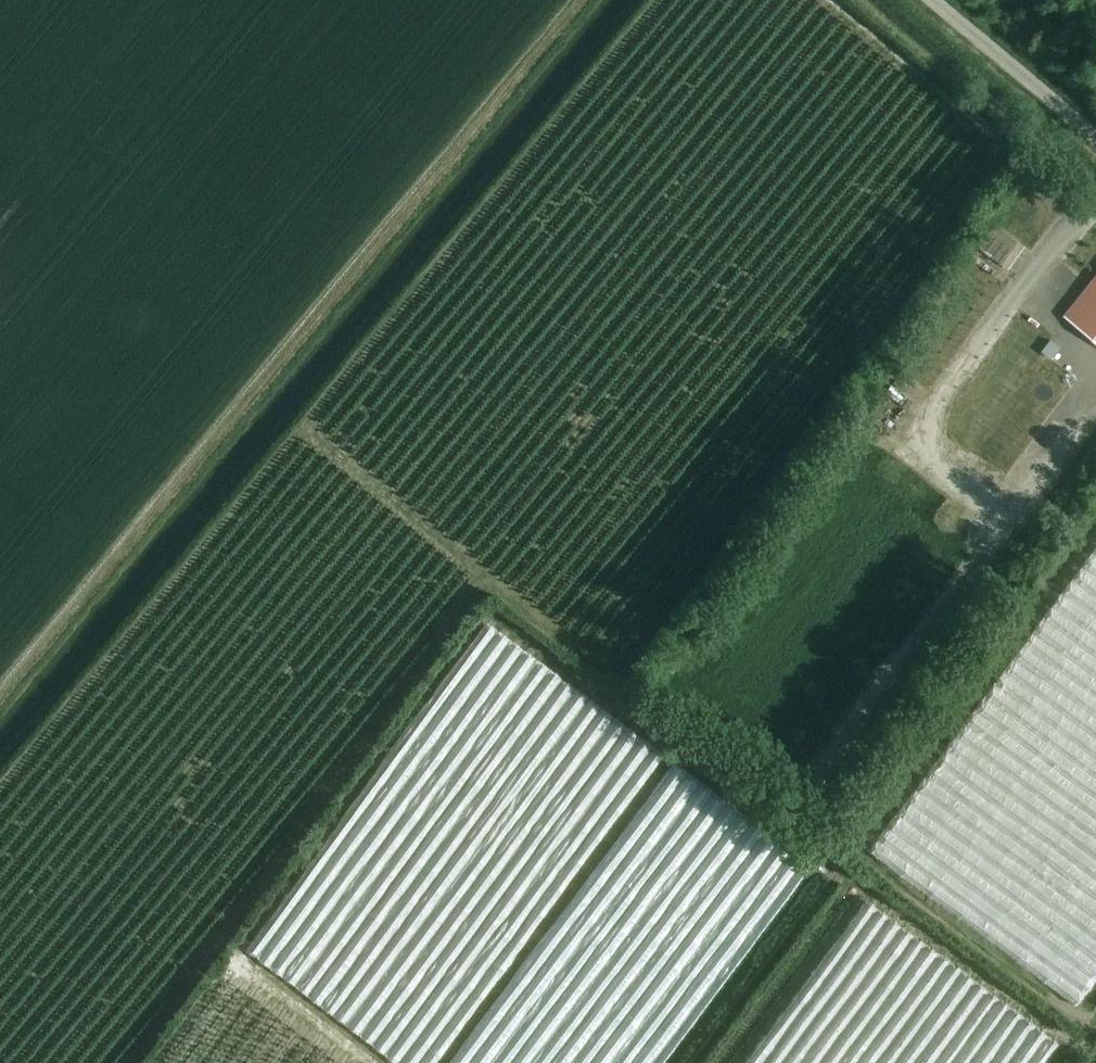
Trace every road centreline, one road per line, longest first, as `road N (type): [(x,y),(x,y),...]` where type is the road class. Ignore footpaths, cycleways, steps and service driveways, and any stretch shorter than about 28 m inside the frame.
road 1 (unclassified): [(1095,135),(934,0)]
road 2 (track): [(372,1062),(234,958)]

